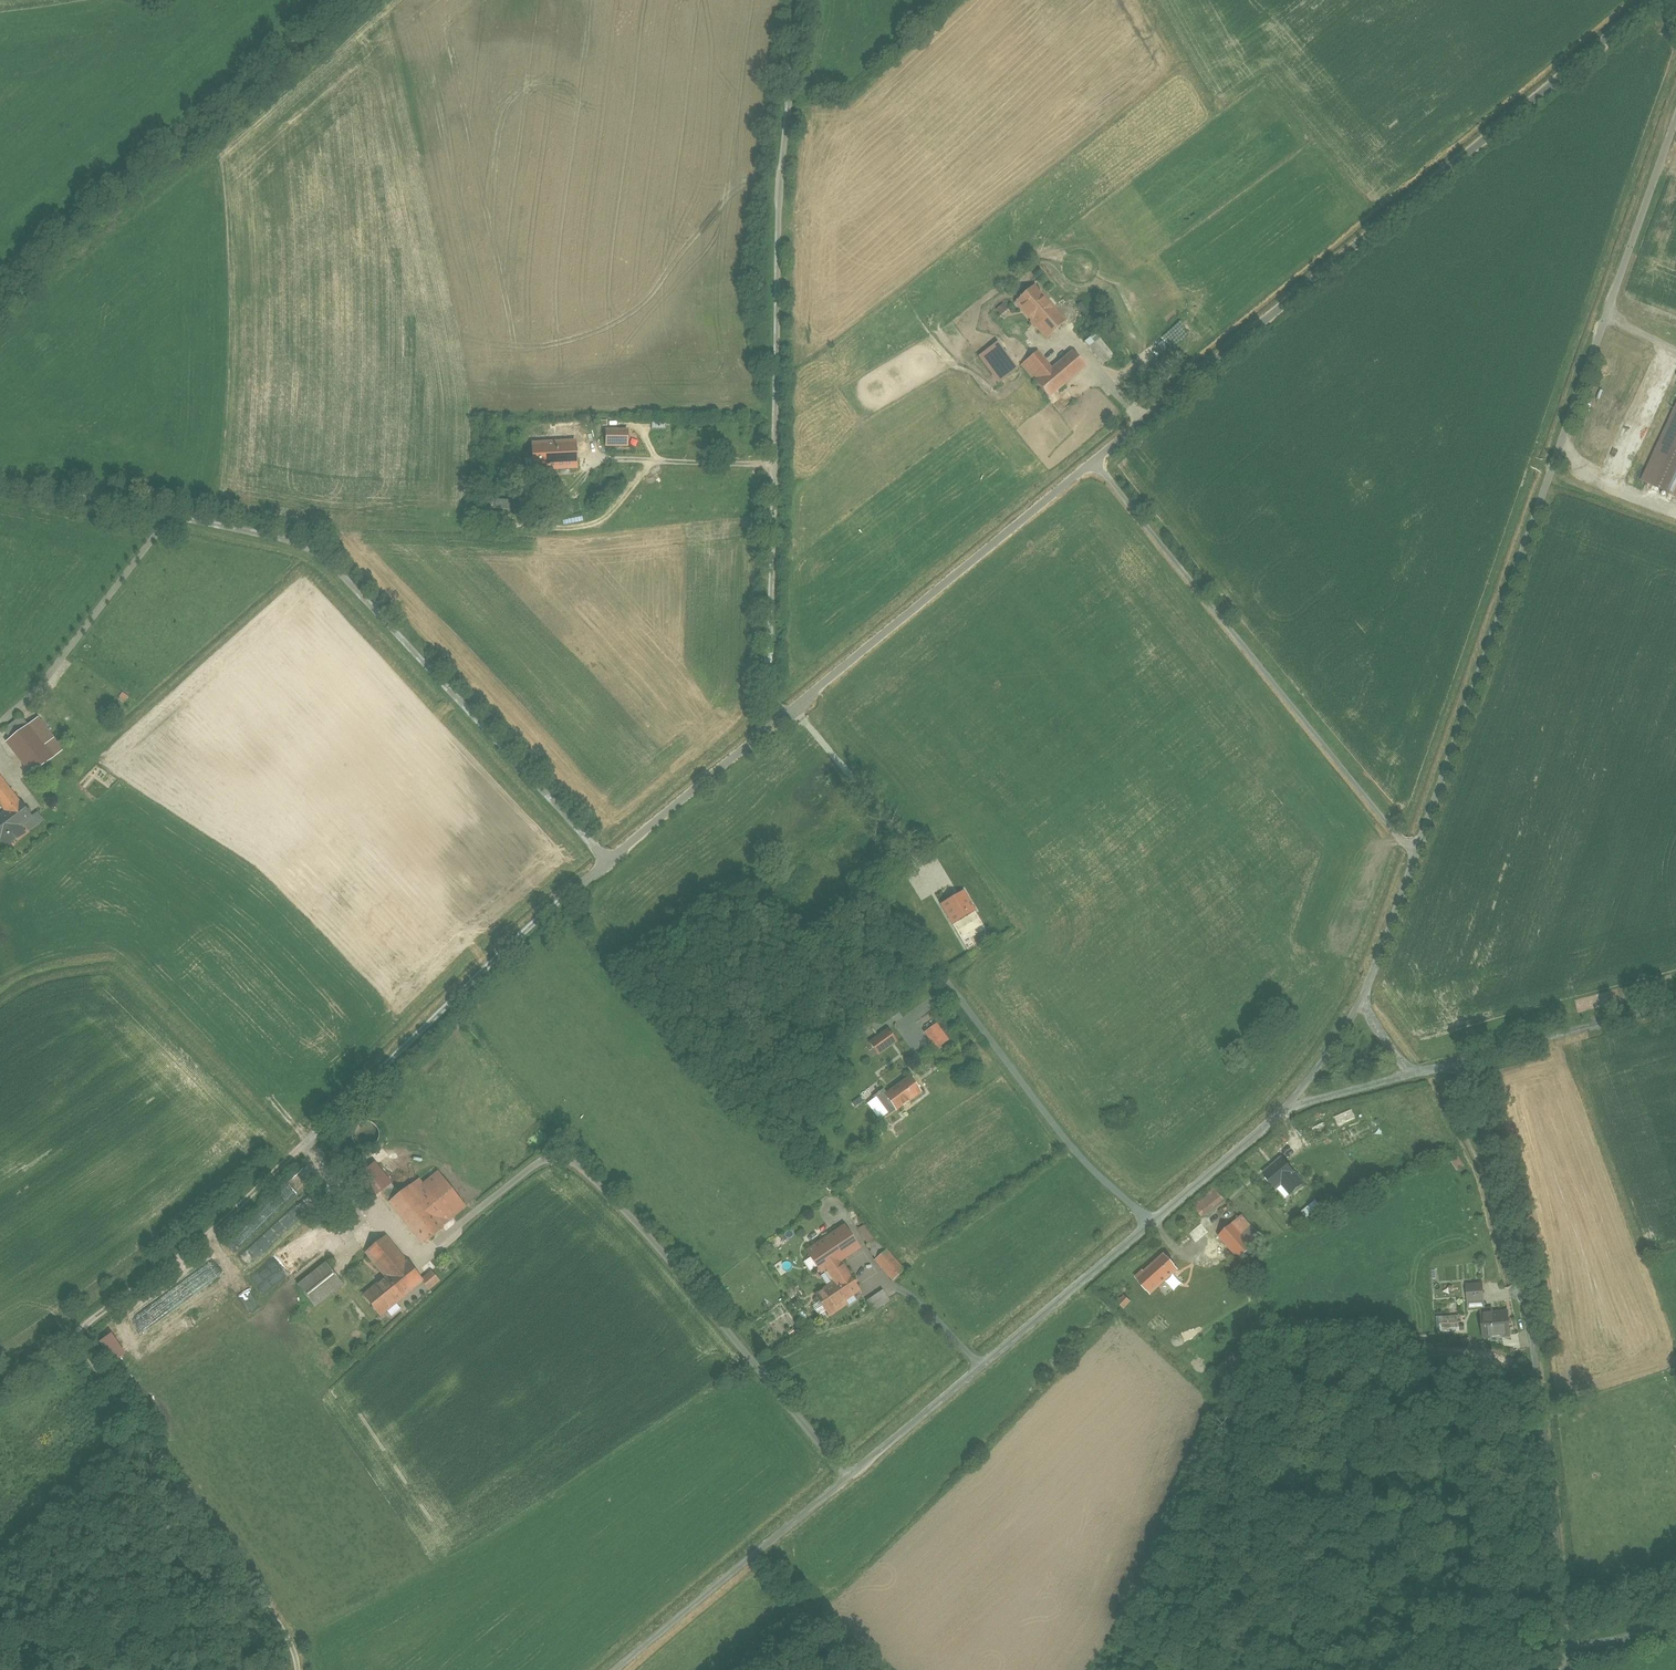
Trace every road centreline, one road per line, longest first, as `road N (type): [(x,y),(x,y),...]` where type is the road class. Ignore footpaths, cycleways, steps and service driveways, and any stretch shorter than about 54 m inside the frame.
road 1 (residential): [(1286,1110),(1148,1213),(610,1669)]
road 2 (residential): [(1675,115),(1411,842)]
road 3 (residential): [(0,480),(277,528),(324,554),(608,859)]
road 4 (residential): [(1099,455),(1660,0)]
road 5 (residential): [(798,0),(777,208),(767,648),(769,697),(781,713)]
road 6 (track): [(306,1140),(216,1231),(71,1328),(265,1599),(298,1669)]
road 7 (track): [(846,1466),(704,1291),(576,1162),(544,1158),(419,1257)]
road 8 (residential): [(1465,1061),(1522,1294),(1559,1625)]
road 9 (residential): [(1099,455),(1411,842)]
road 10 (track): [(346,0),(0,294)]
road 11 (residential): [(306,1140),(608,859)]
road 12 (residential): [(781,713),(1099,455)]
road 13 (residential): [(1411,842),(1362,1002),(1286,1110)]
road 14 (track): [(280,1669),(219,1625),(0,1641)]
road 15 (residential): [(608,859),(781,713)]
road 16 (residential): [(1675,1003),(1465,1061)]
road 17 (residential): [(1465,1061),(1286,1110)]
road 18 (unclassified): [(1559,1625),(1675,1599)]

